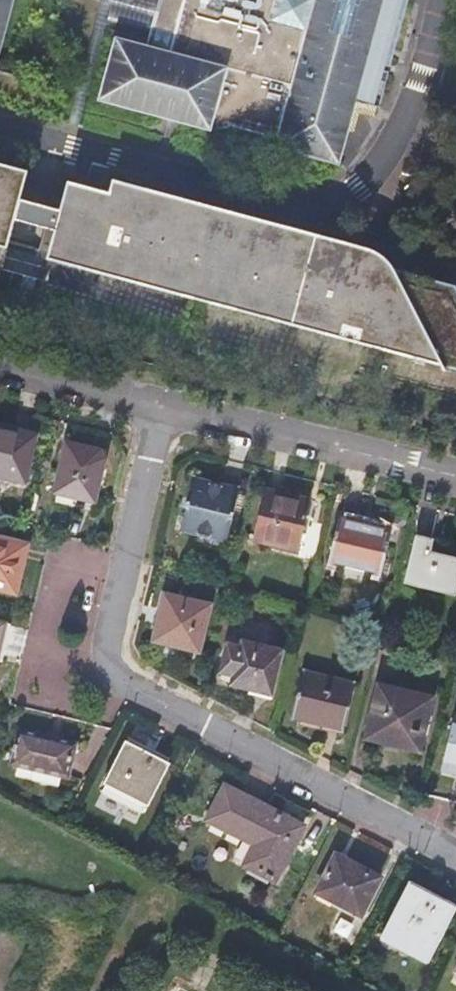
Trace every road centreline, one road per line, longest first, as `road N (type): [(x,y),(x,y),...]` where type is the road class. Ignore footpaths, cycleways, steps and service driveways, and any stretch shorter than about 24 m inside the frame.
road 1 (residential): [(164,405),(108,641),(110,666),(128,685),(455,853)]
road 2 (residential): [(164,405),(455,475)]
road 3 (residential): [(0,367),(164,405)]

